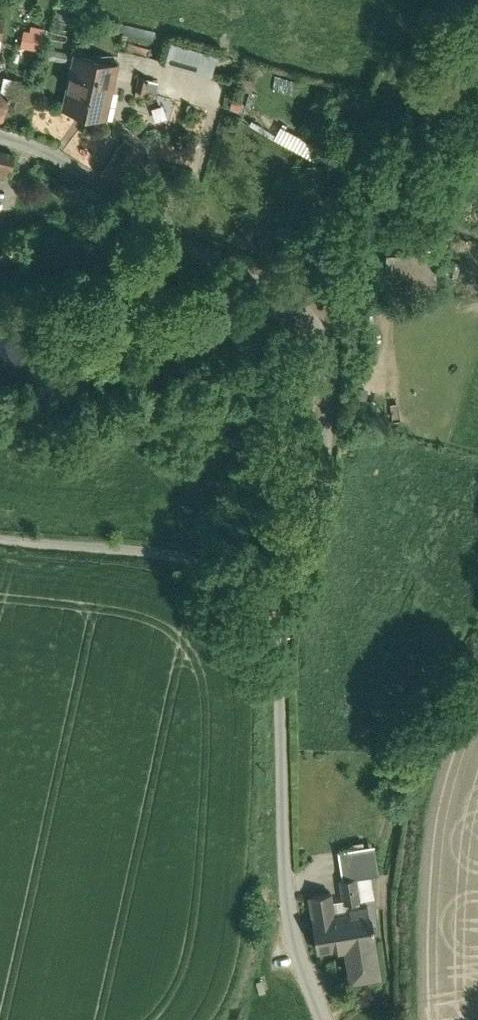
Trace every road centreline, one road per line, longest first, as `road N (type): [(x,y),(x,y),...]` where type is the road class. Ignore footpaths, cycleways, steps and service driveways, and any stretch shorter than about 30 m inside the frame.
road 1 (residential): [(0,123),(43,137),(233,258),(285,327),(323,398),(329,454),(291,622)]
road 2 (residential): [(291,622),(291,913),(323,1019)]
road 3 (track): [(477,49),(392,207),(276,313)]
road 4 (residential): [(291,622),(207,567),(0,541)]

